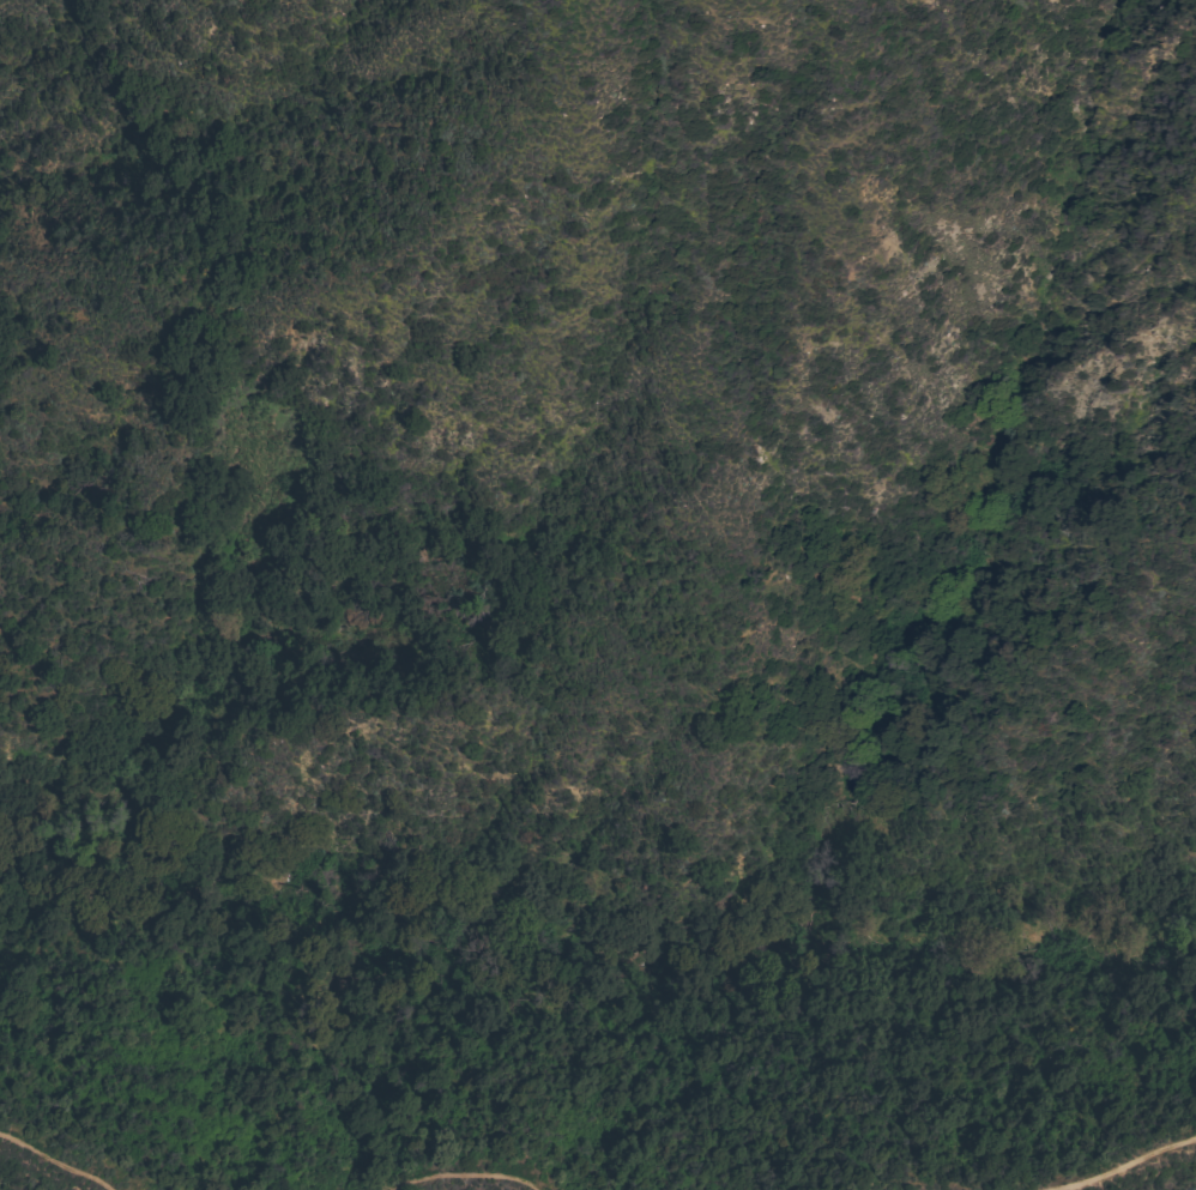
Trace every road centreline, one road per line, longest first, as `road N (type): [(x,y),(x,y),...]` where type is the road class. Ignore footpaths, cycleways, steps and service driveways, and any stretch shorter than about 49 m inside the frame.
road 1 (track): [(1038,1189),(1111,1172),(1195,1137)]

